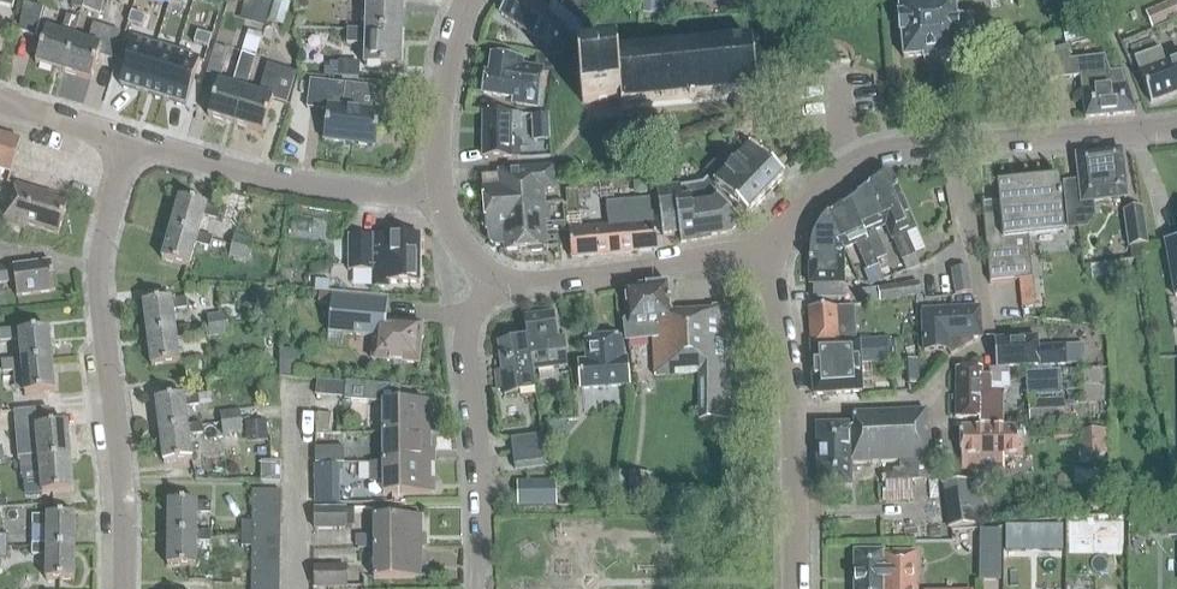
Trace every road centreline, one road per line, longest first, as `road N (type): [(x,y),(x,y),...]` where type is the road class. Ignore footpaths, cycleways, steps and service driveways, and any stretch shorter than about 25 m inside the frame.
road 1 (residential): [(126,588),(127,499),(95,275),(133,141)]
road 2 (residential): [(788,411),(911,403),(958,359),(987,345),(956,148)]
road 3 (residential): [(486,588),(469,360),(493,275)]
road 4 (residential): [(442,193),(319,189),(133,141)]
road 5 (residential): [(769,260),(751,255),(551,281),(493,275)]
road 6 (residential): [(769,260),(795,218),(849,172),(879,158),(956,148)]
road 7 (residential): [(956,148),(1176,124)]
road 8 (residential): [(442,193),(442,103),(467,0)]
road 9 (residential): [(792,588),(788,411)]
road 10 (residential): [(788,411),(769,260)]
road 11 (residential): [(133,141),(0,102)]

